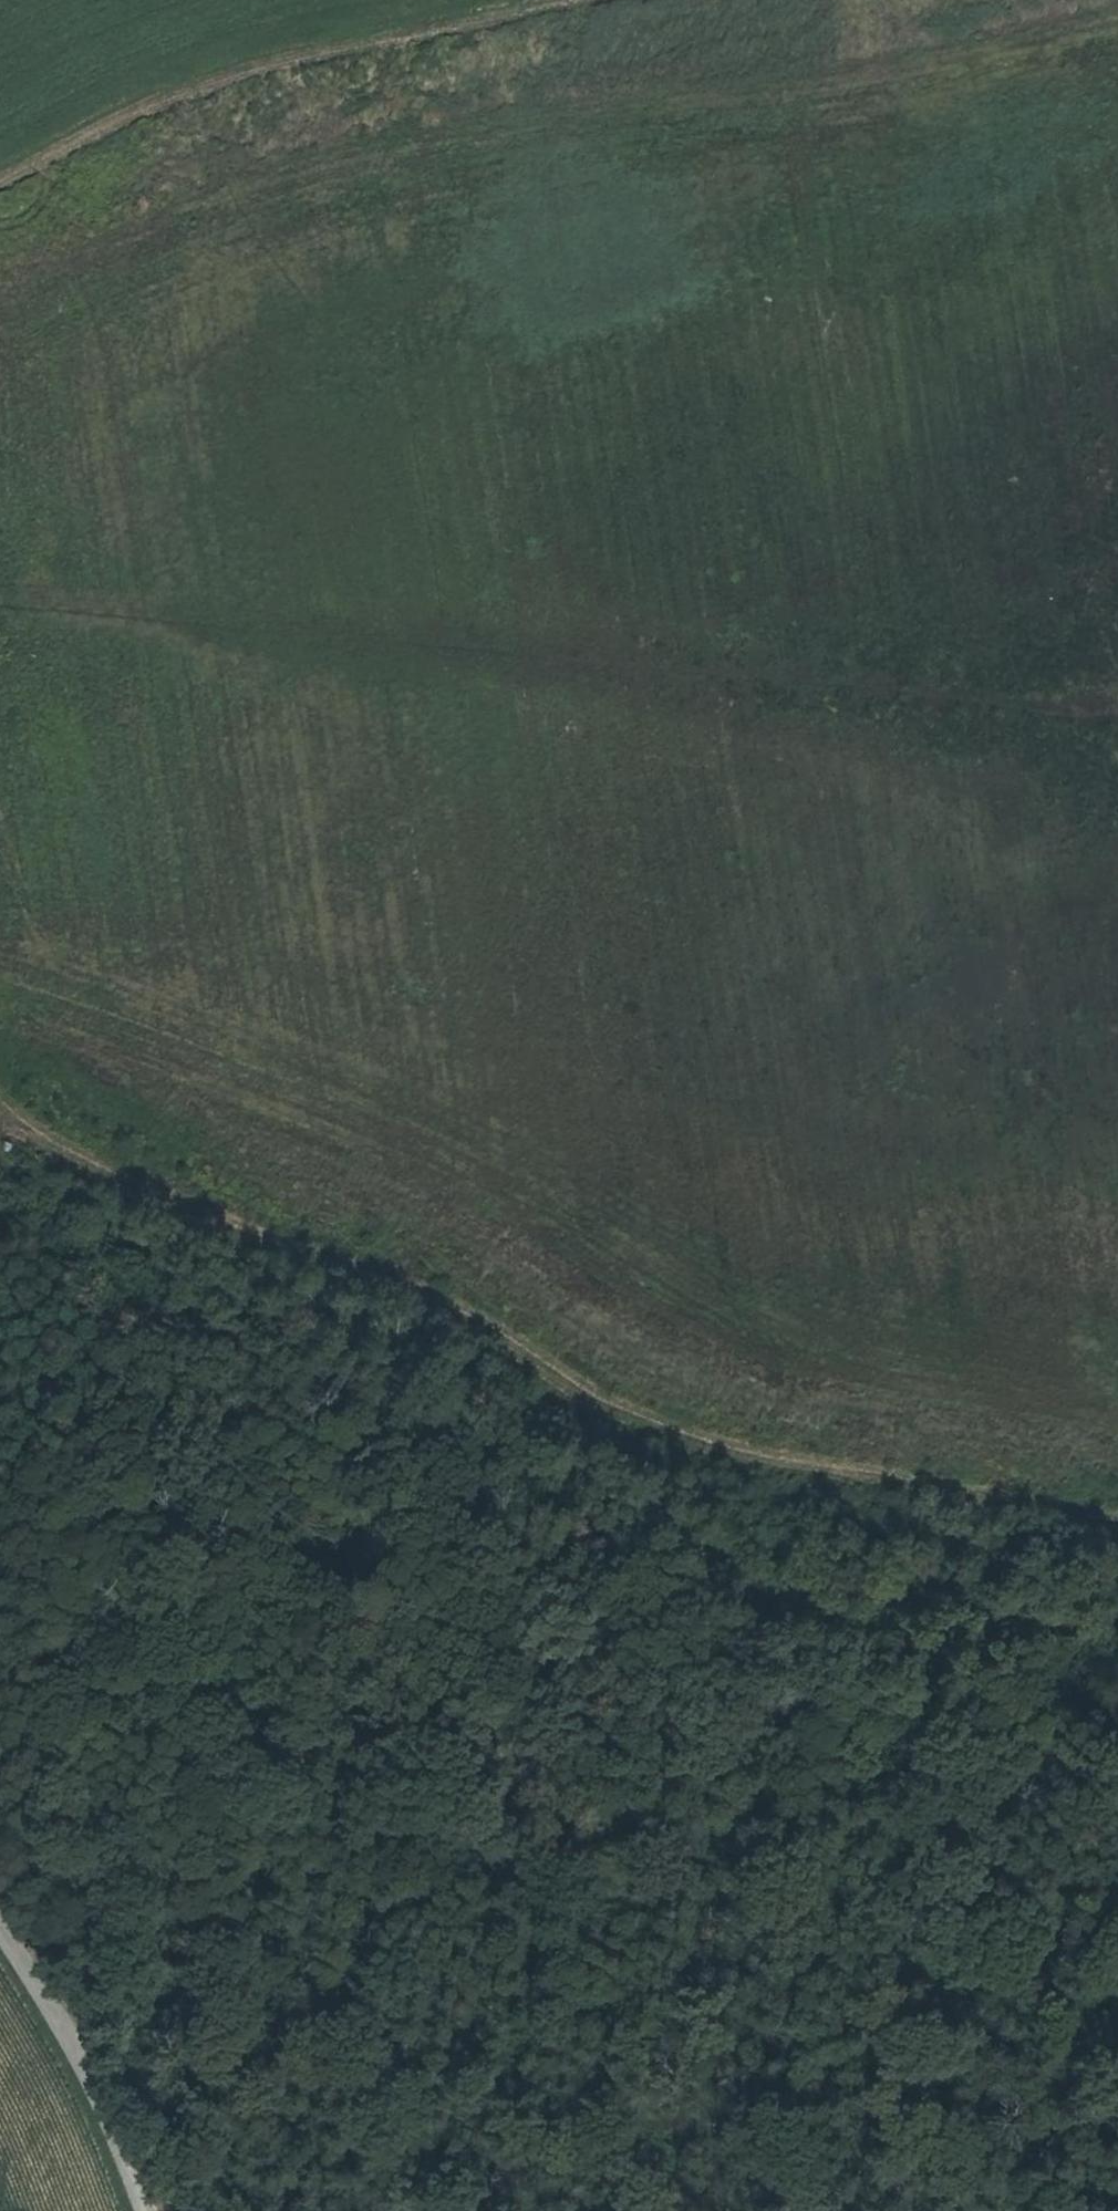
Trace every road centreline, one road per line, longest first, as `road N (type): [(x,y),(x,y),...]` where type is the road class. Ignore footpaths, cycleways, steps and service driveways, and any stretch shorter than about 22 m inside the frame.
road 1 (unclassified): [(0,1939),(81,2060),(139,2210)]

